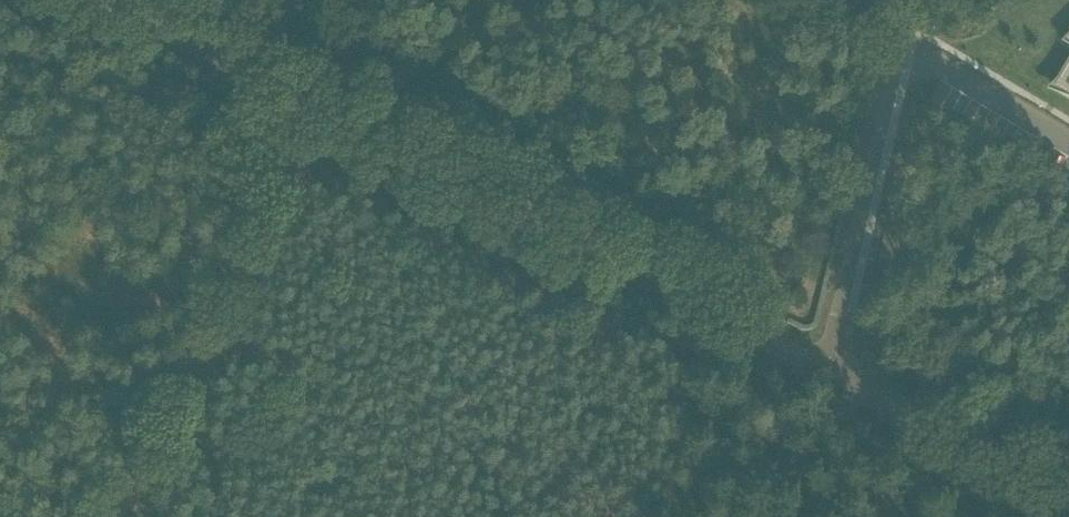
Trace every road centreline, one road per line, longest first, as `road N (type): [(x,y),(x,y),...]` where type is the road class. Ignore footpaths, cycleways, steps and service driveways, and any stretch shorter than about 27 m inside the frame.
road 1 (unclassified): [(829,375),(119,0)]
road 2 (track): [(113,516),(301,90)]
road 3 (unclassified): [(1068,498),(829,375)]
road 4 (unclassified): [(829,375),(874,172)]
road 5 (residential): [(895,63),(947,73),(1068,146)]

